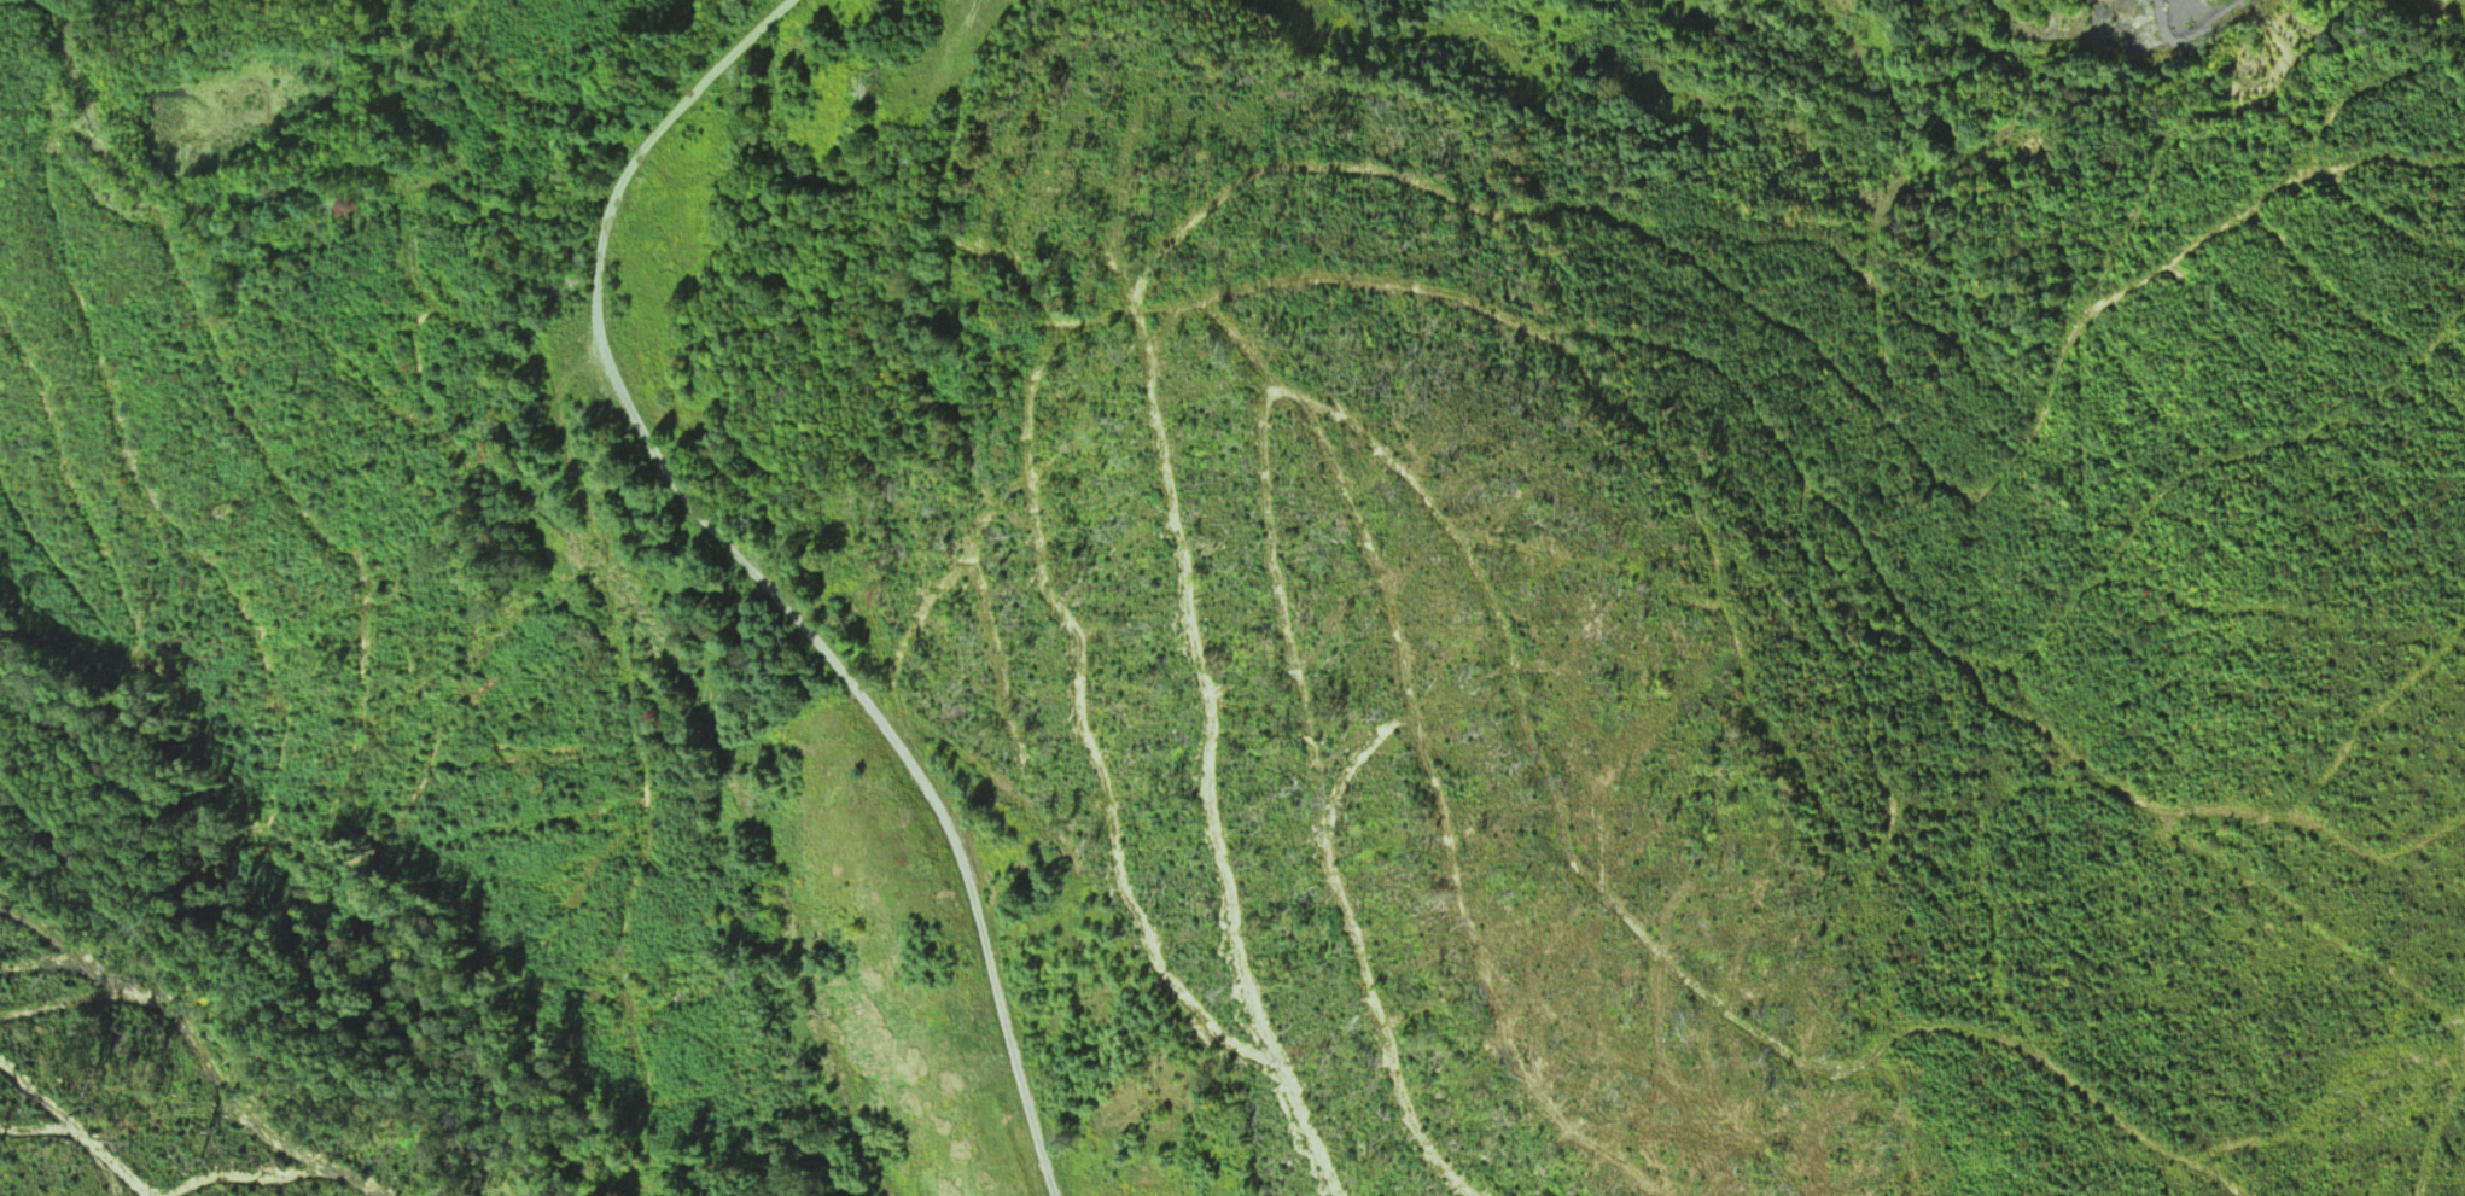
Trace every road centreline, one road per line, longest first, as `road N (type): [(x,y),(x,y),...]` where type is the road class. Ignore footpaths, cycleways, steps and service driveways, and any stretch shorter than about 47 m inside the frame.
road 1 (track): [(1079,1195),(992,970),(940,912),(908,834),(829,742),(614,553),(641,442),(869,29),(877,0)]
road 2 (track): [(698,0),(619,87),(550,194),(546,308),(596,397),(641,442)]

